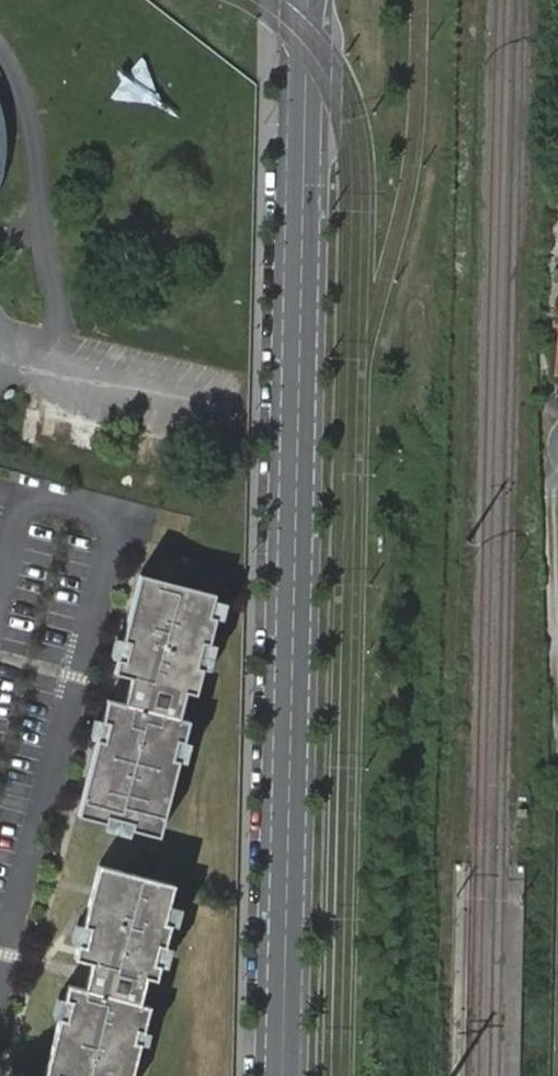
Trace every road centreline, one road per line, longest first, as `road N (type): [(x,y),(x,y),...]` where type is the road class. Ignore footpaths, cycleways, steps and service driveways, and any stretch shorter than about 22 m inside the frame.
road 1 (tertiary): [(308,0),(283,1075)]

